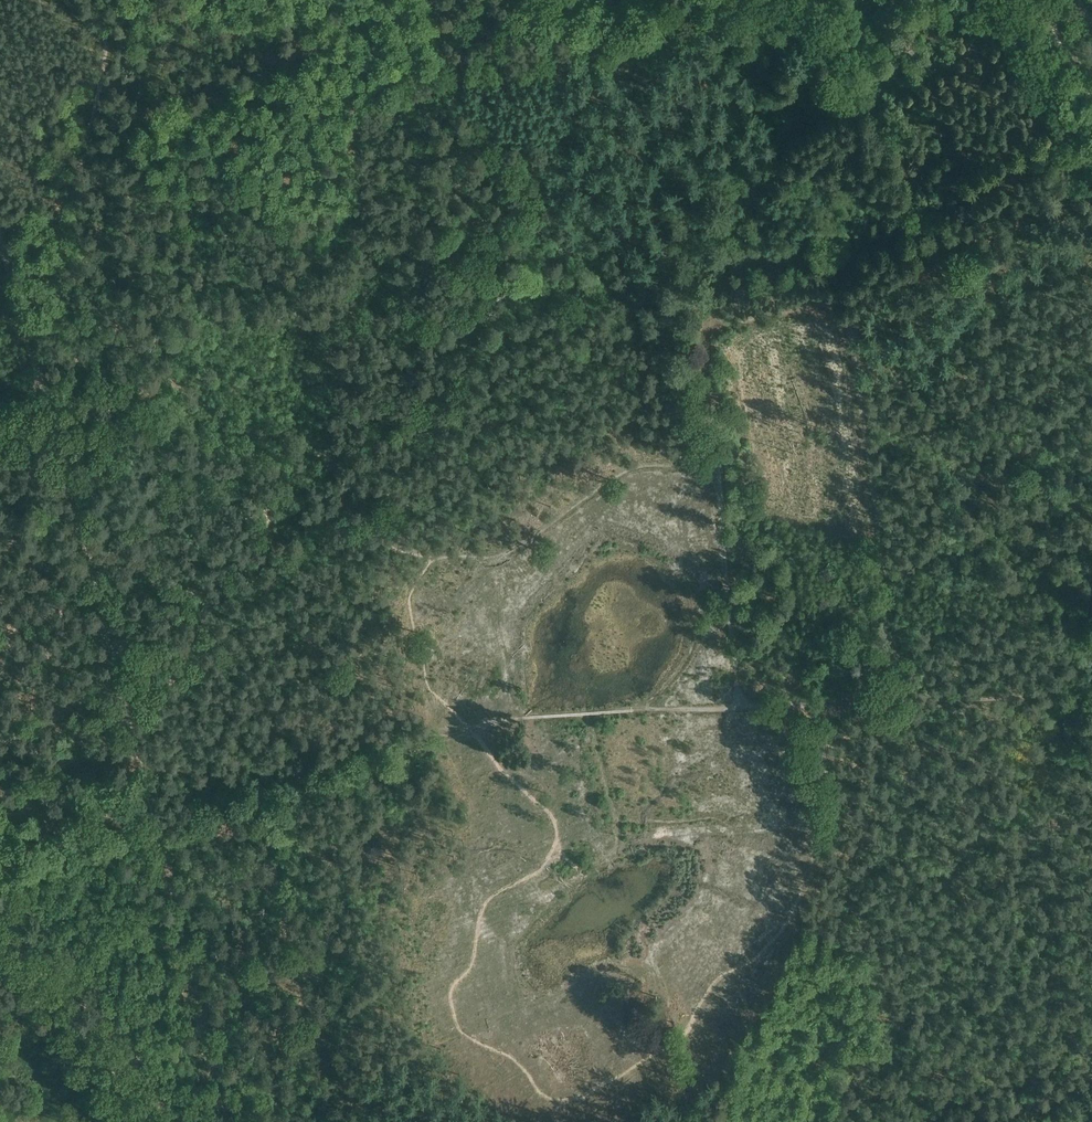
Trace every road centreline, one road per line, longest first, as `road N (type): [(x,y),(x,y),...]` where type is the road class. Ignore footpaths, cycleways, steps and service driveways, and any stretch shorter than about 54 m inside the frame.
road 1 (track): [(0,900),(144,1121)]
road 2 (unclassified): [(312,0),(381,45),(433,64),(524,0)]

